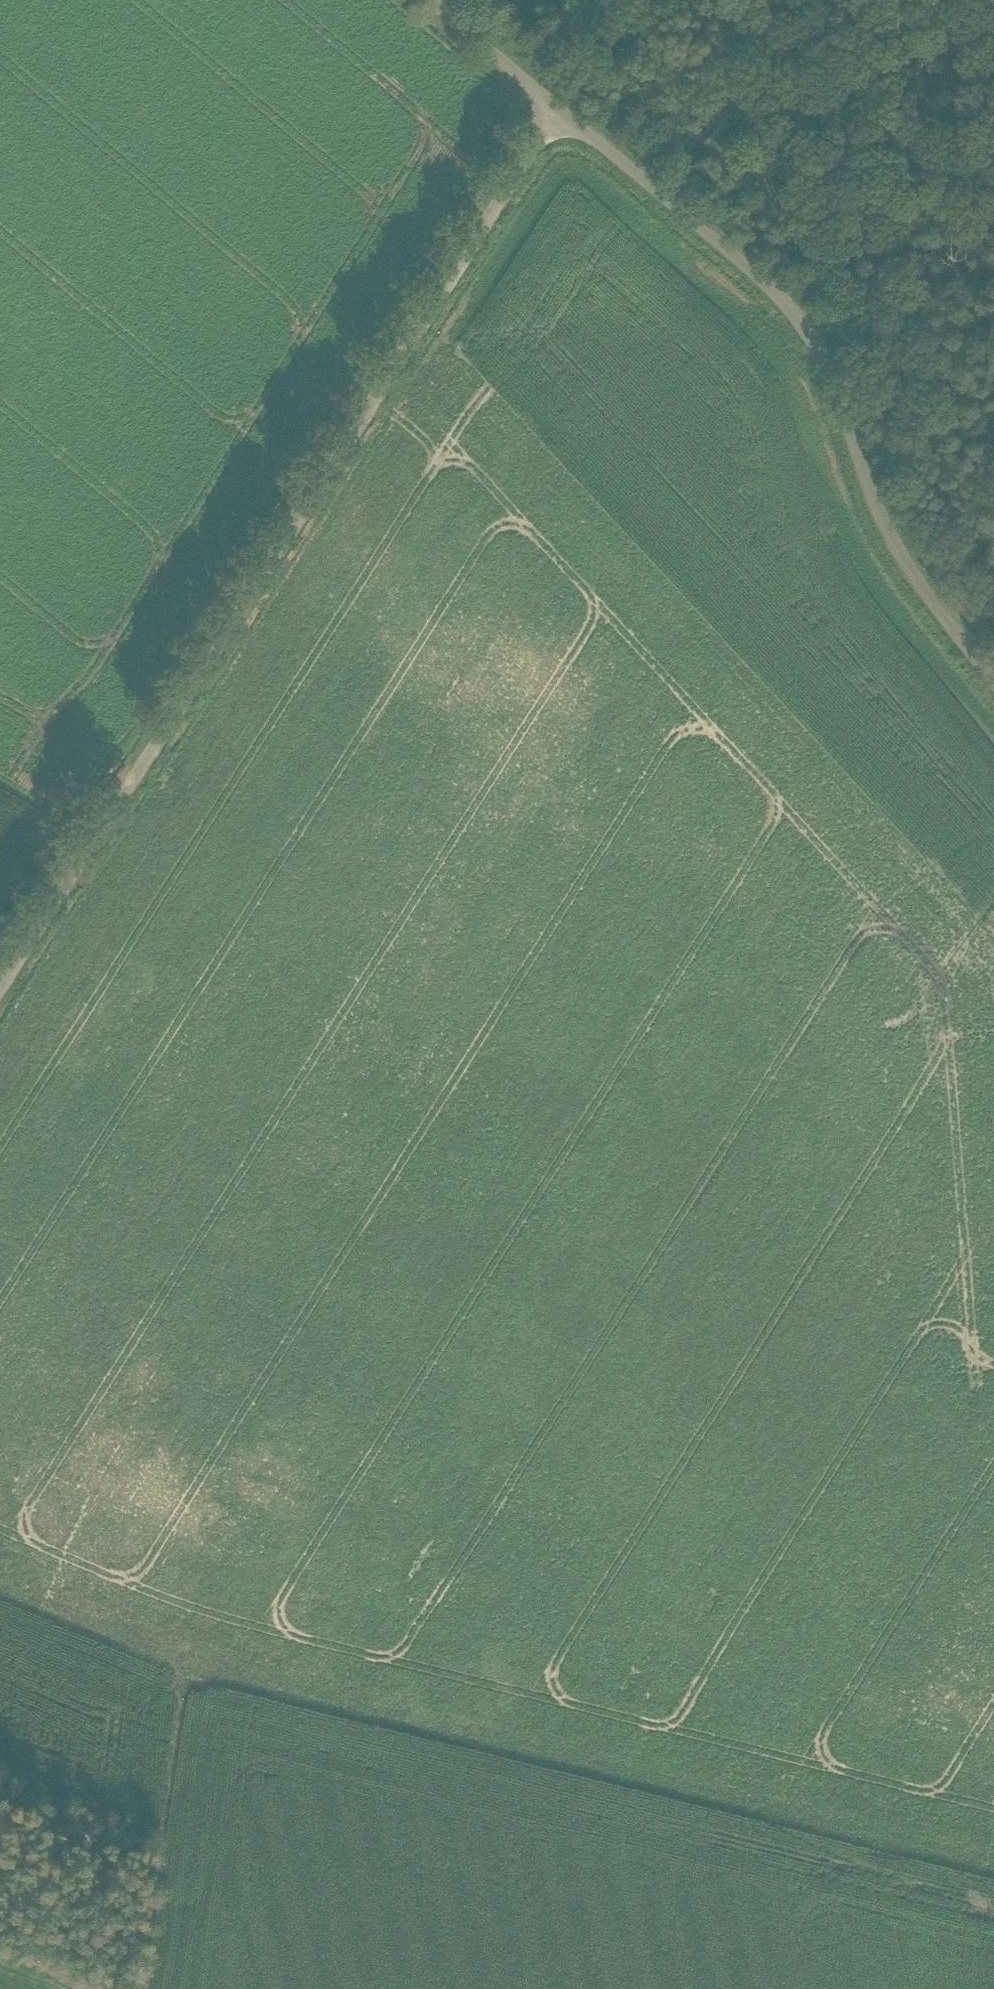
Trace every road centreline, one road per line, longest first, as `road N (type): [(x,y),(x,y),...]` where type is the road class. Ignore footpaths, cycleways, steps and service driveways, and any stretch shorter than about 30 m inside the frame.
road 1 (unclassified): [(0,995),(557,117)]
road 2 (unclassified): [(993,682),(872,497),(819,350),(792,305),(557,117)]
road 3 (unclassified): [(557,117),(420,0)]

